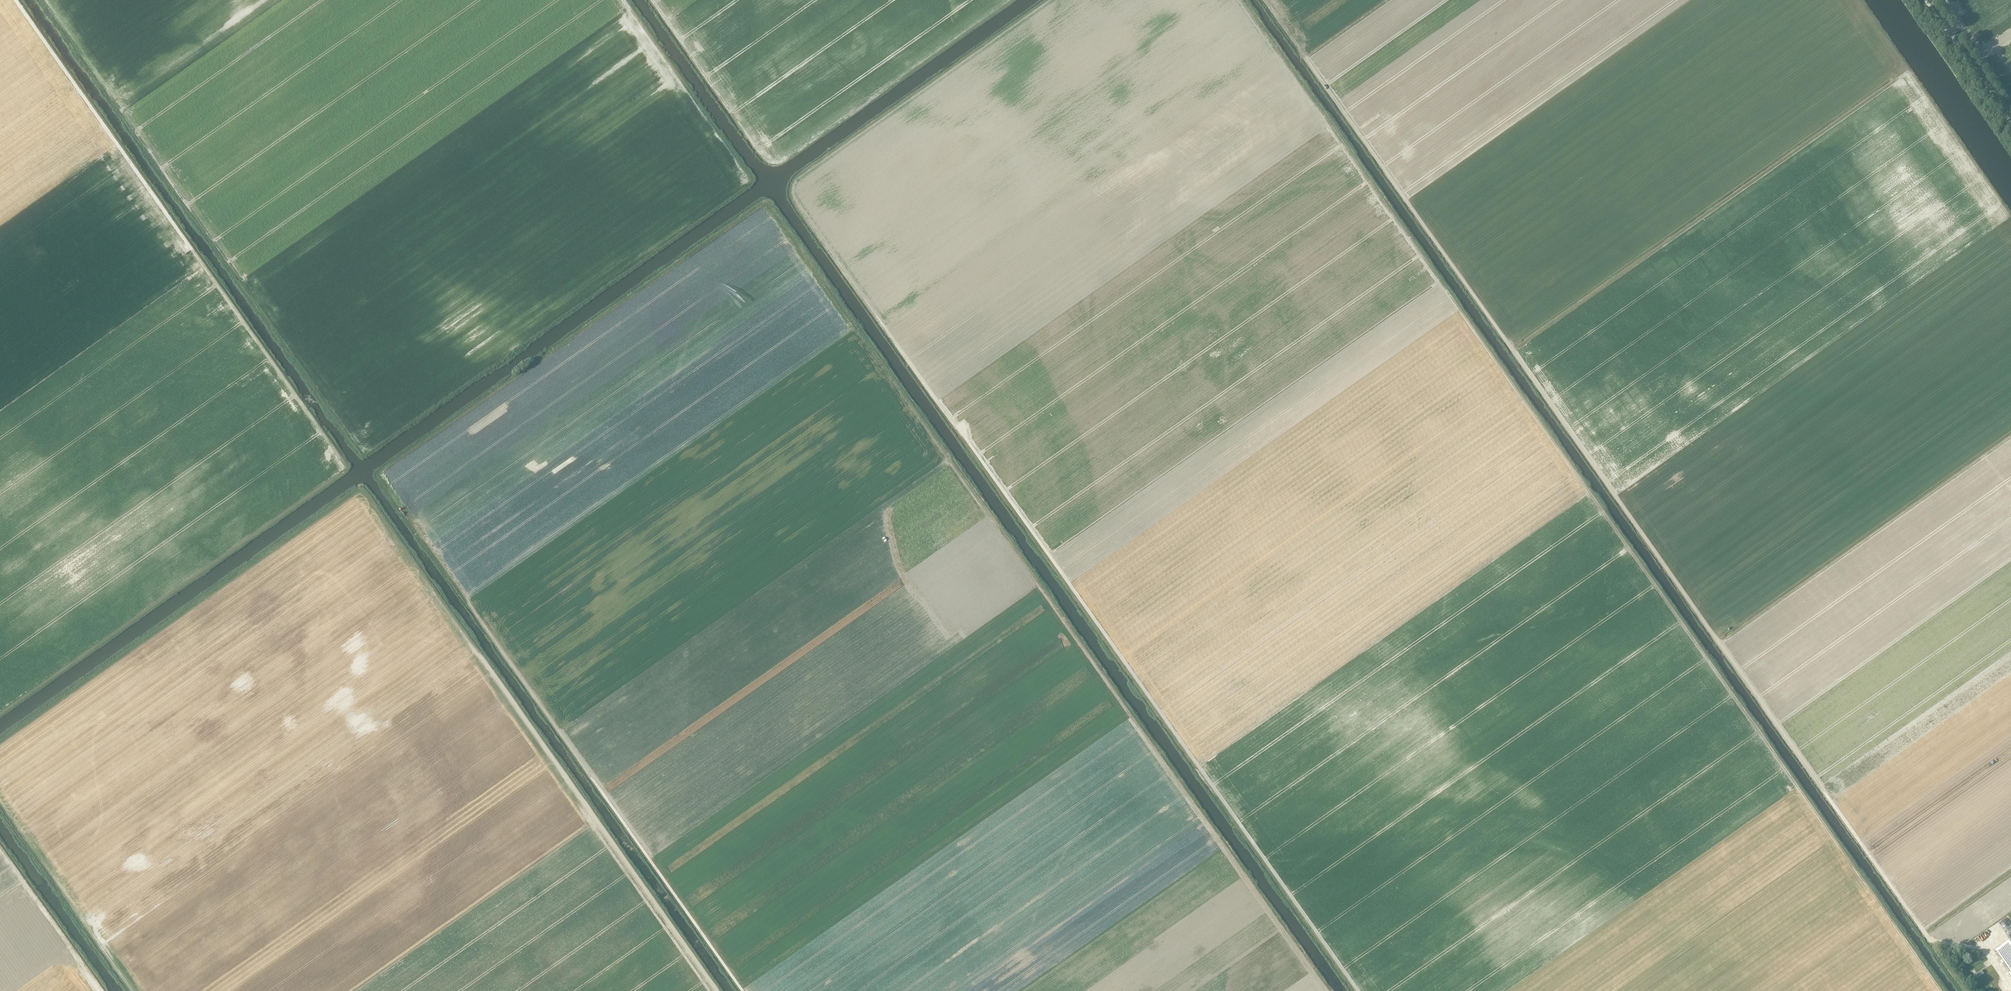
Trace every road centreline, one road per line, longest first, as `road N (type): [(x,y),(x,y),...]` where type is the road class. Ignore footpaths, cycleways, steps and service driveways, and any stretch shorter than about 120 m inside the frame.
road 1 (unclassified): [(2010,123),(1925,0)]

